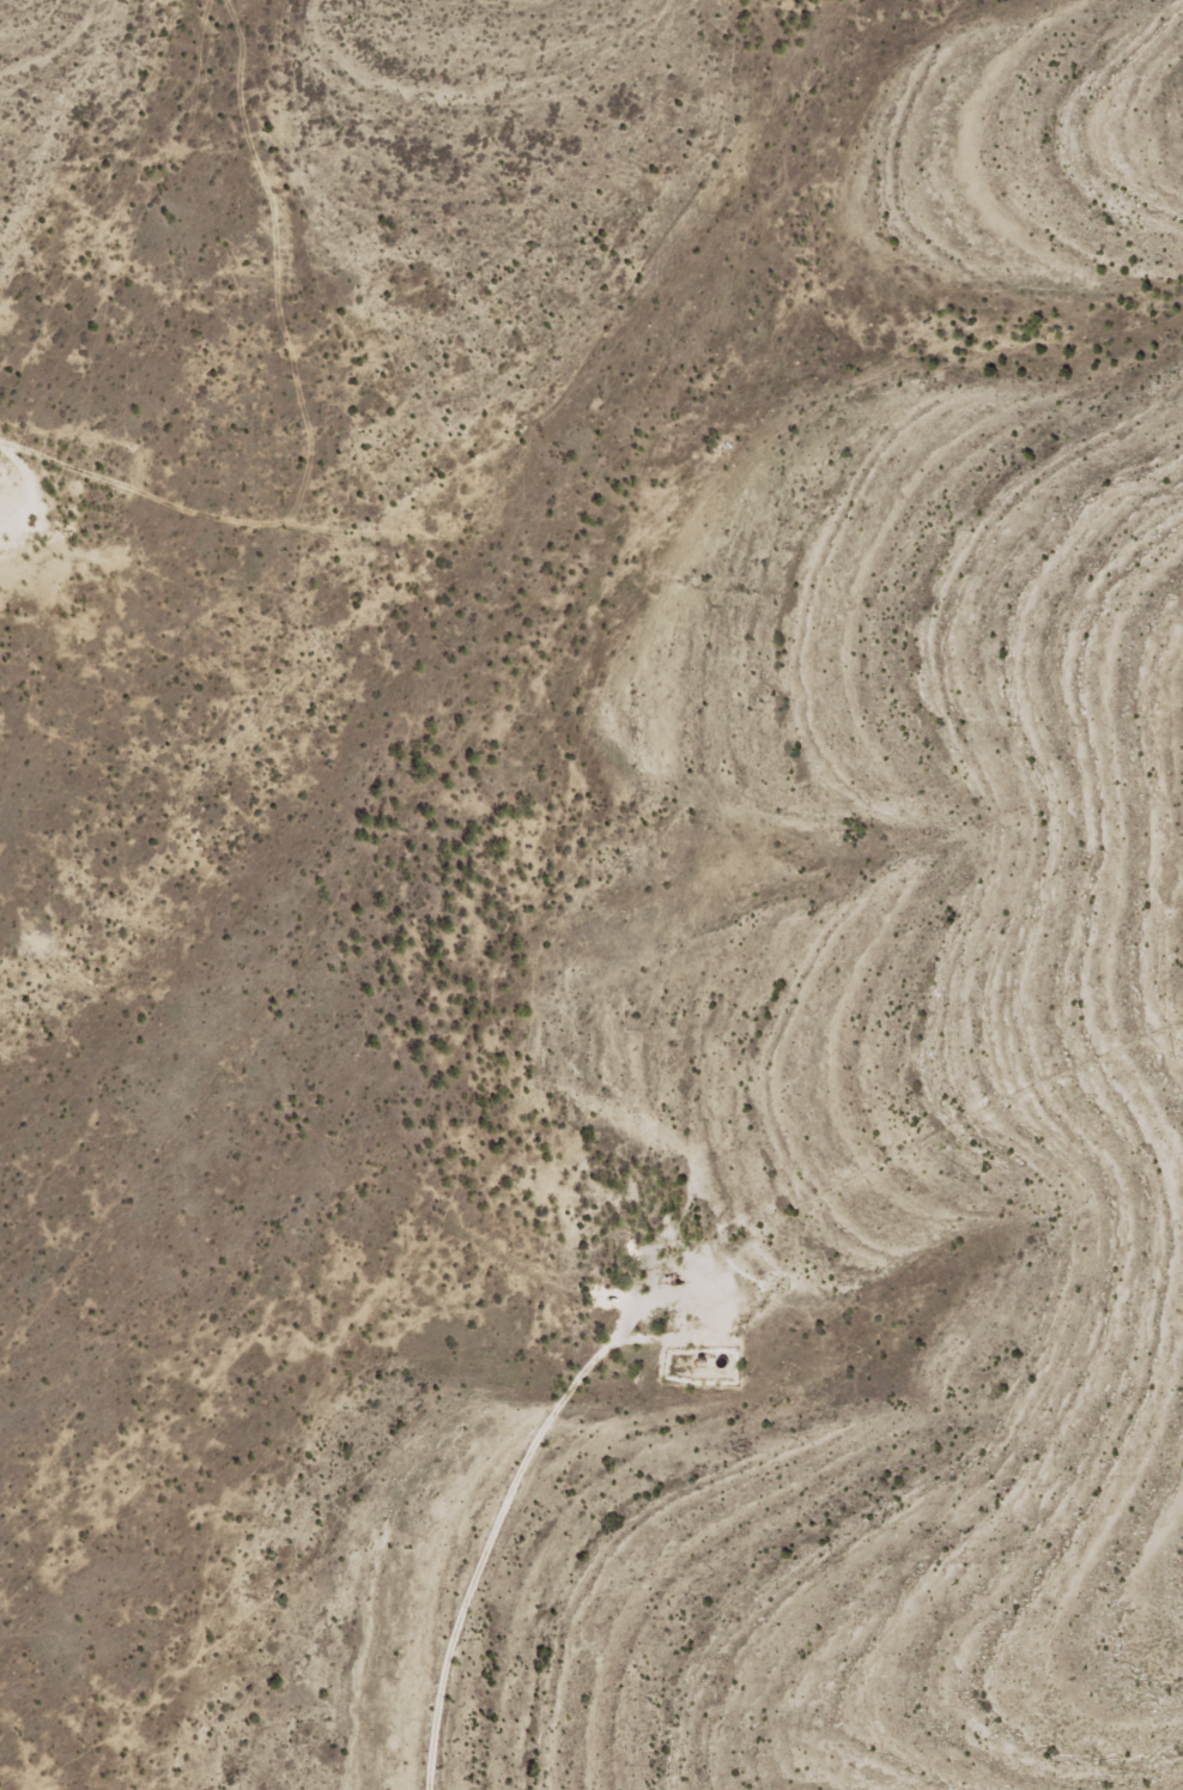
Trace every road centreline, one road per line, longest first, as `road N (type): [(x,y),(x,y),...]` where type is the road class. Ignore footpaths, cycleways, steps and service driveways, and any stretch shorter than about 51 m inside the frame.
road 1 (track): [(458,1789),(542,1462),(685,1149)]

